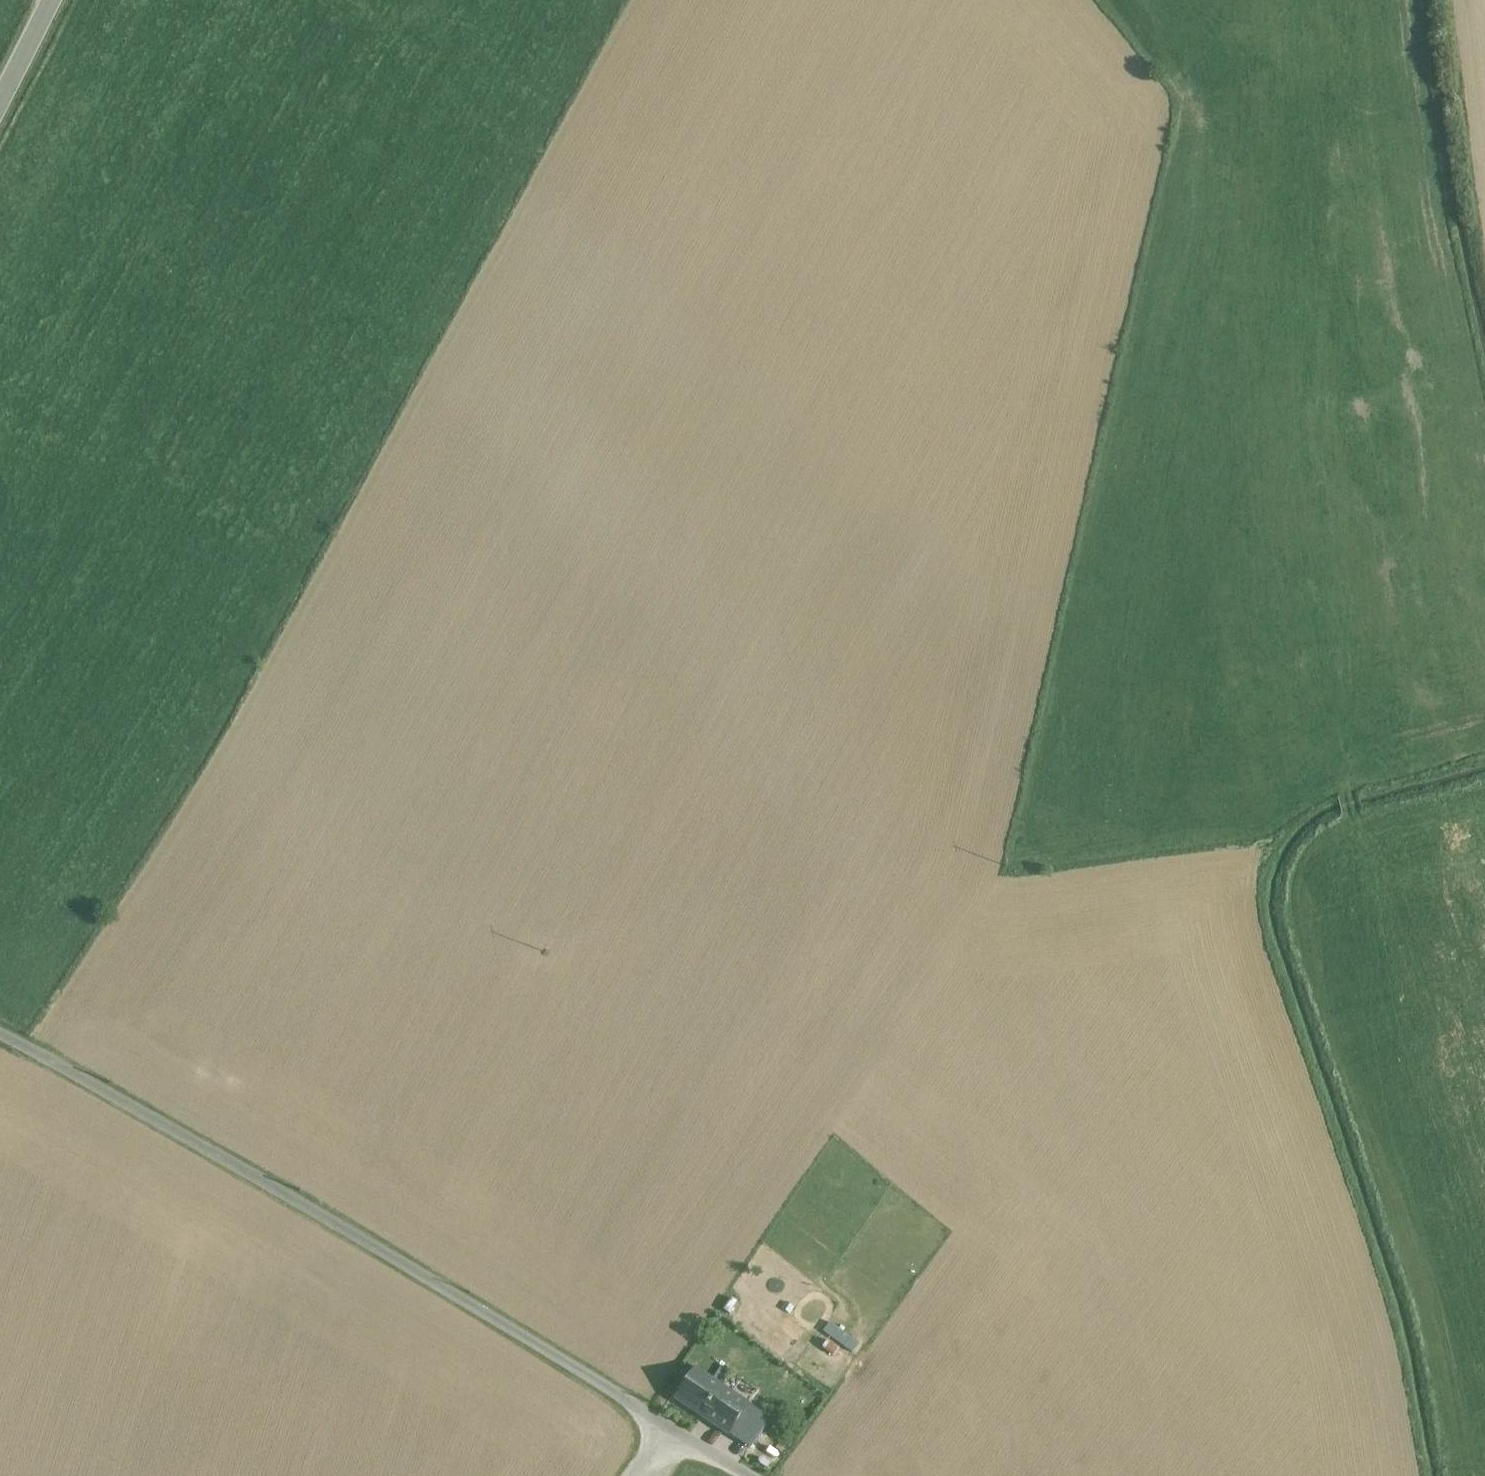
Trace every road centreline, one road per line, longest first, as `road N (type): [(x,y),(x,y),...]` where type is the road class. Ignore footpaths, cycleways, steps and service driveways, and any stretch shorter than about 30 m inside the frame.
road 1 (unclassified): [(748,1475),(286,1187),(0,1034)]

